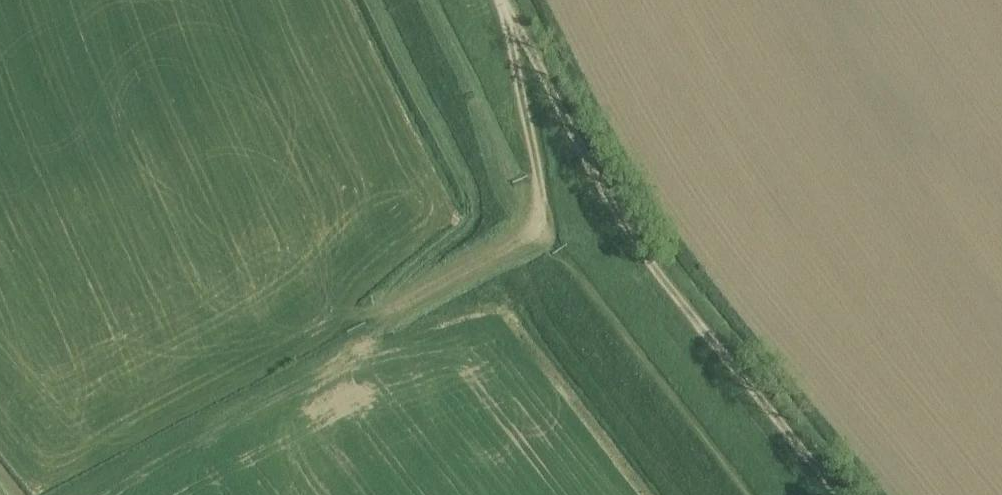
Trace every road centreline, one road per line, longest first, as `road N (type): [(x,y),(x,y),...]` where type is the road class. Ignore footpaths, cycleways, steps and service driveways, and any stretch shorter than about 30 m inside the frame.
road 1 (track): [(847,494),(674,293),(624,220),(502,0)]
road 2 (track): [(431,0),(560,251),(753,494)]
road 3 (track): [(505,6),(542,223),(377,318)]

